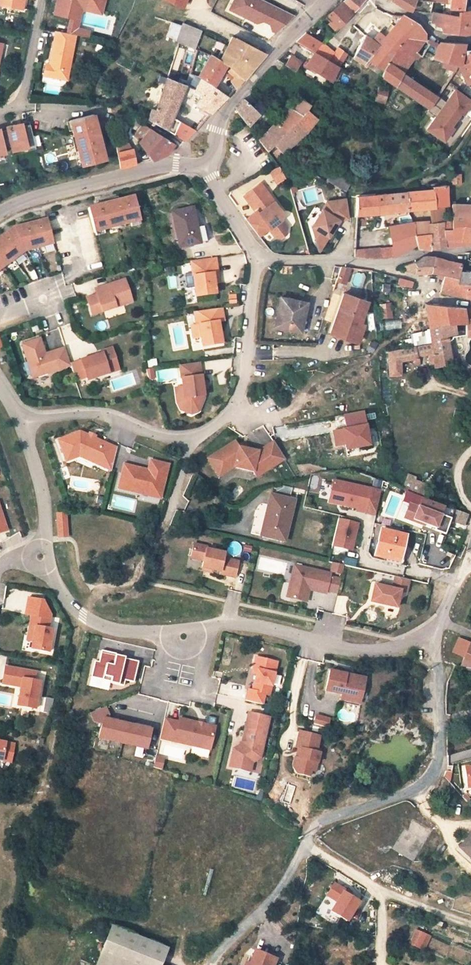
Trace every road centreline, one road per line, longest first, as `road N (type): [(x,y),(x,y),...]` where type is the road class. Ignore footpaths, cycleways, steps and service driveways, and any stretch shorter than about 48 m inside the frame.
road 1 (residential): [(213,960),(277,893),(312,830),(417,788),(431,774),(439,755),(433,636)]
road 2 (residential): [(38,556),(66,602),(116,630),(183,636),(228,622),(359,650),(433,636)]
road 3 (residential): [(23,424),(92,414),(160,438),(192,442),(210,431),(235,411),(245,378),(258,259)]
road 4 (track): [(82,617),(45,778),(28,810),(21,870)]
road 5 (tertiary): [(0,213),(154,167),(205,166)]
road 6 (tertiary): [(205,166),(227,108),(325,0)]
road 7 (track): [(470,129),(449,159),(399,186),(353,190),(352,221)]
road 8 (residential): [(23,424),(40,485),(38,556)]
road 9 (residential): [(341,261),(384,265),(470,249)]
road 10 (residential): [(40,0),(21,105),(0,111)]

